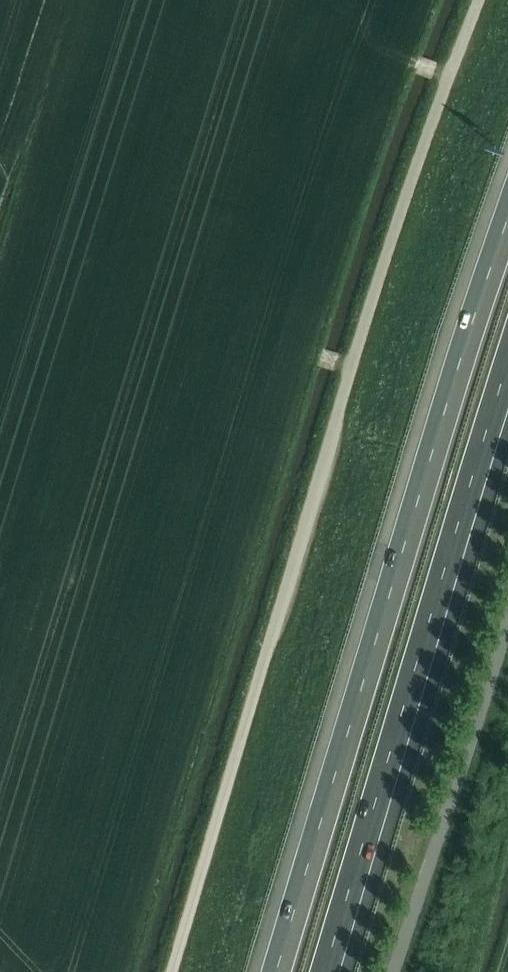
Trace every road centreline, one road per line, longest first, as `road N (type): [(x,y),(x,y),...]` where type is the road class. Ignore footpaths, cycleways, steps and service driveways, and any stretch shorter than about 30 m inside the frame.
road 1 (unclassified): [(169,971),(414,164),(472,0)]
road 2 (motorway): [(507,218),(276,971)]
road 3 (motorway): [(325,971),(507,365)]

